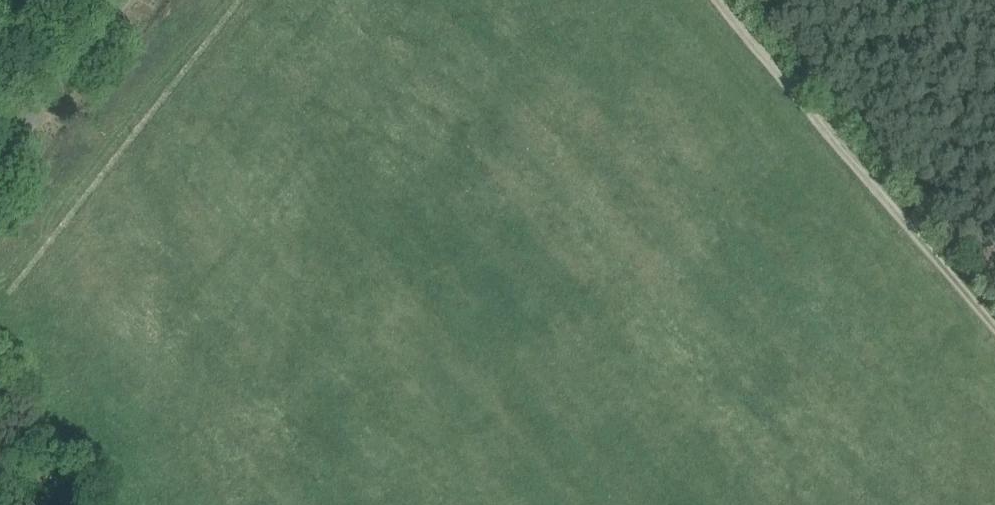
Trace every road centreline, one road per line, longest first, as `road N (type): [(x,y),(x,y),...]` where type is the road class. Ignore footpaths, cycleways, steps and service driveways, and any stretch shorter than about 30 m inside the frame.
road 1 (track): [(720,0),(994,324)]

